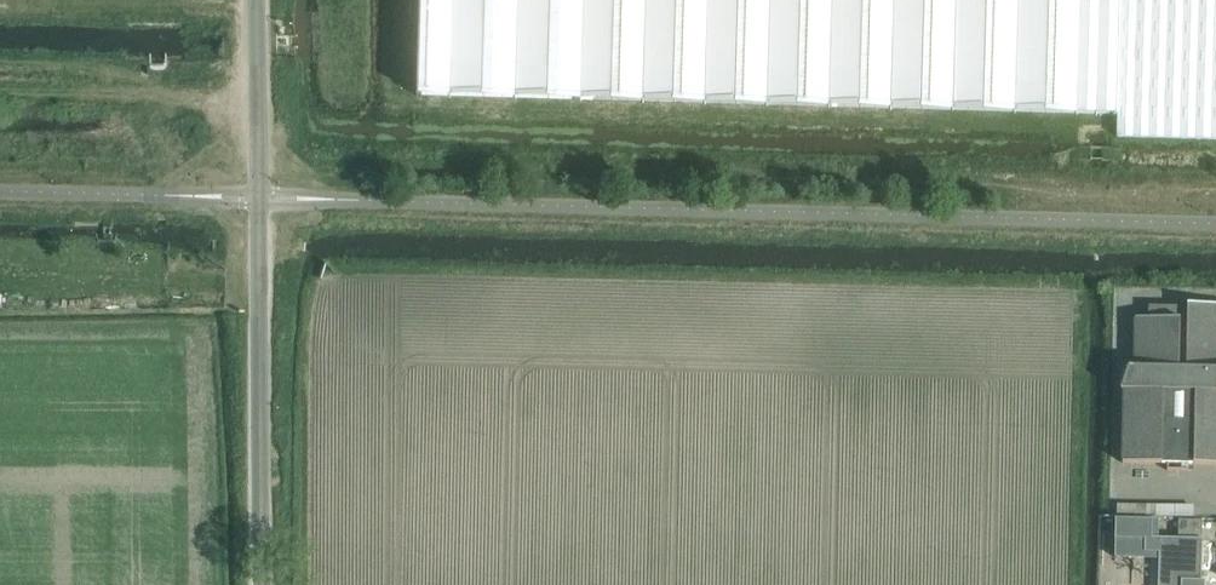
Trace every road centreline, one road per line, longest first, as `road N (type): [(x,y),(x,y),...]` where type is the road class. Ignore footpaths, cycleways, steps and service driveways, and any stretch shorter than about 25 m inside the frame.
road 1 (unclassified): [(262,584),(258,0)]

